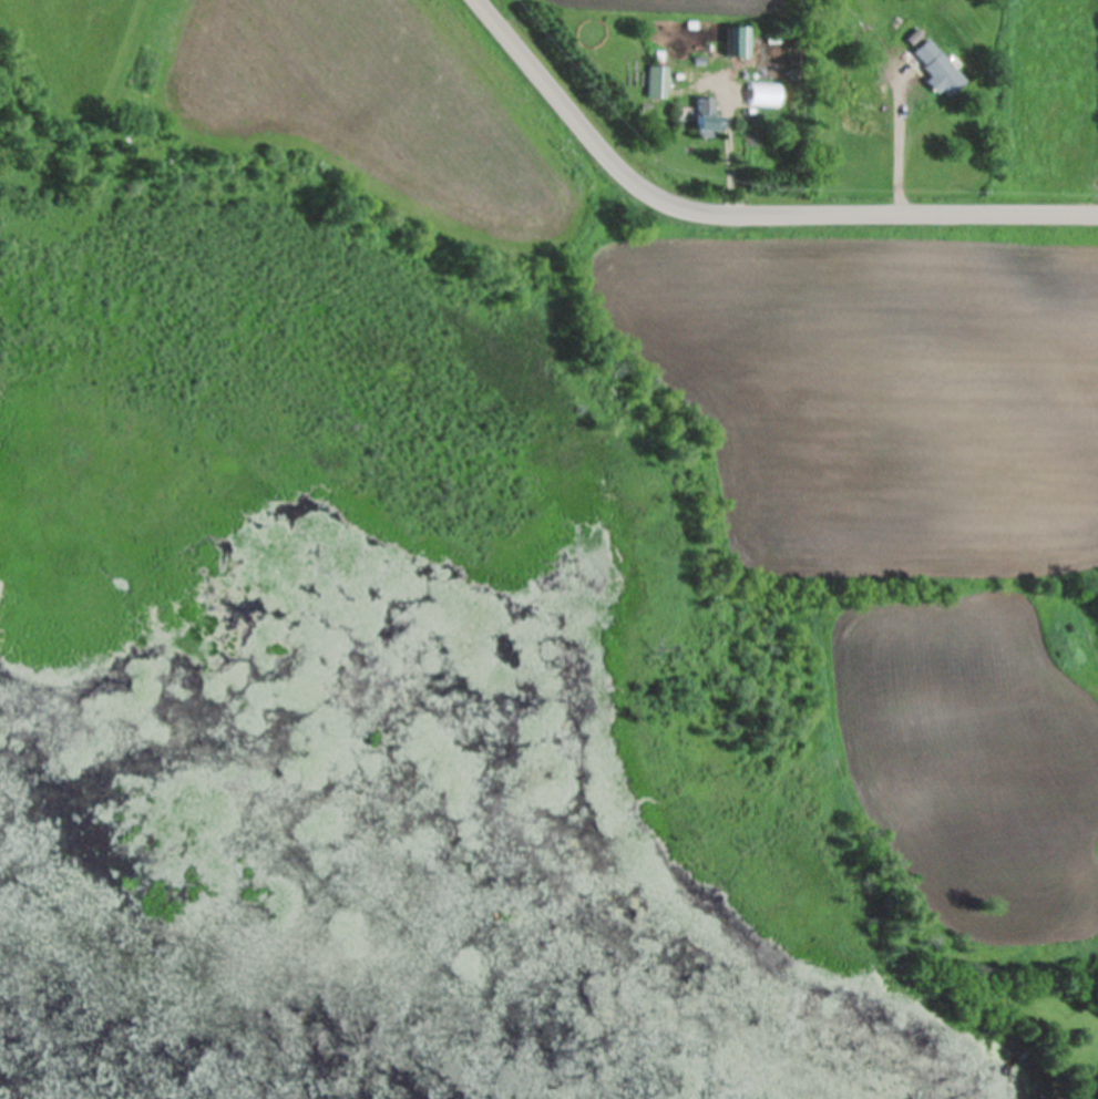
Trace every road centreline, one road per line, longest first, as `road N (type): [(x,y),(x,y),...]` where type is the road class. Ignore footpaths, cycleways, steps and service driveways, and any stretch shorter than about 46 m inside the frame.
road 1 (tertiary): [(1097,207),(732,209),(691,202),(633,171),(488,0)]

